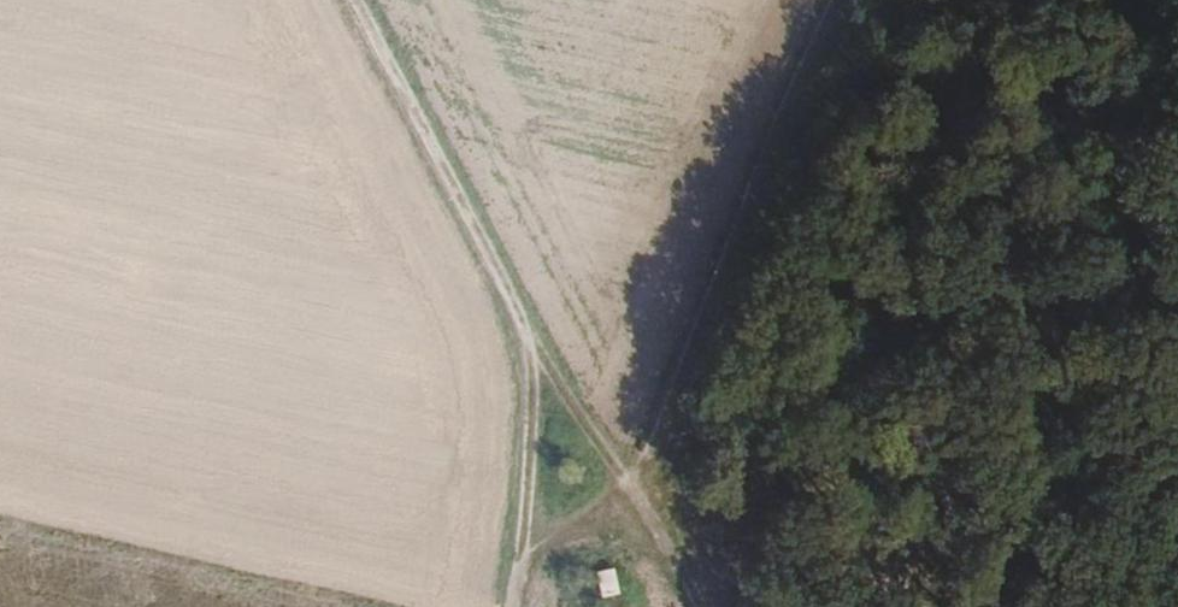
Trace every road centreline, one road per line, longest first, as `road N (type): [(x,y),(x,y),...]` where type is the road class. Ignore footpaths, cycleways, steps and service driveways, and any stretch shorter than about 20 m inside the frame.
road 1 (track): [(503,606),(532,346),(355,0)]
road 2 (track): [(615,486),(817,0)]
road 3 (track): [(532,346),(687,606)]

